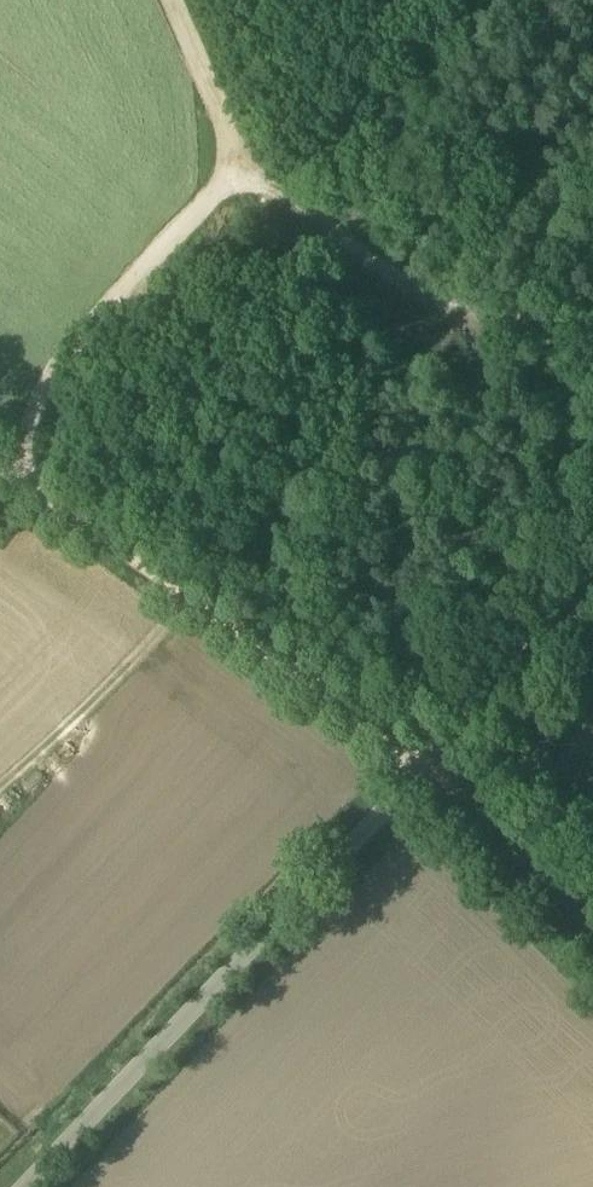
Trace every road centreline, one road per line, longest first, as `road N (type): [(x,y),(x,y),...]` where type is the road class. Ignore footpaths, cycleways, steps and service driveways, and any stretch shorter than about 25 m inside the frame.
road 1 (unclassified): [(32,1186),(592,597)]
road 2 (track): [(0,463),(198,600),(423,775),(592,923)]
road 3 (track): [(592,337),(469,313),(408,286),(330,235),(244,159),(172,0)]
road 4 (track): [(22,478),(29,419),(59,362),(244,159)]

